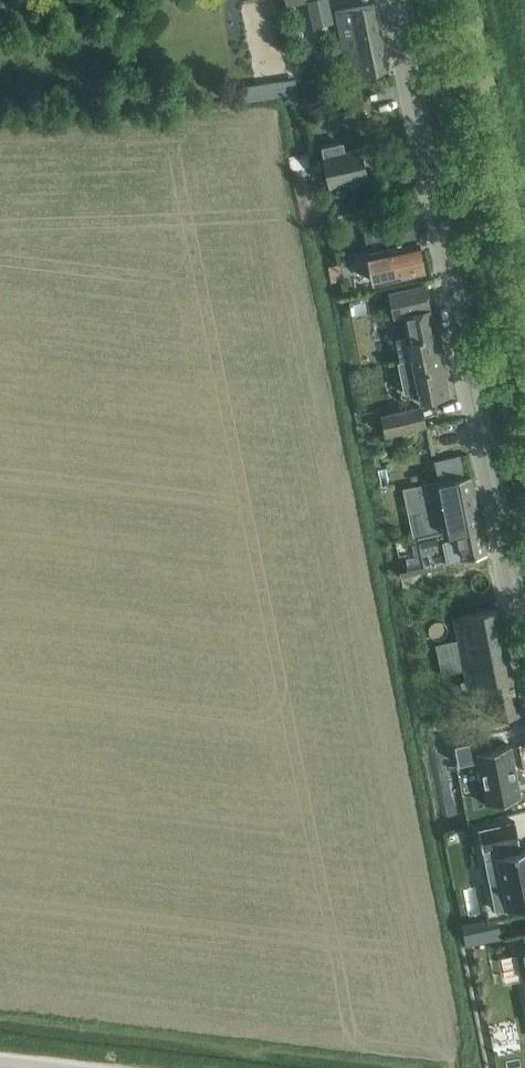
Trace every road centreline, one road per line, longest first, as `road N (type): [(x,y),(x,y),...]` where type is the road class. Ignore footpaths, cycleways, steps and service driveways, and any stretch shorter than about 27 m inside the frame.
road 1 (tertiary): [(524,673),(390,0)]

